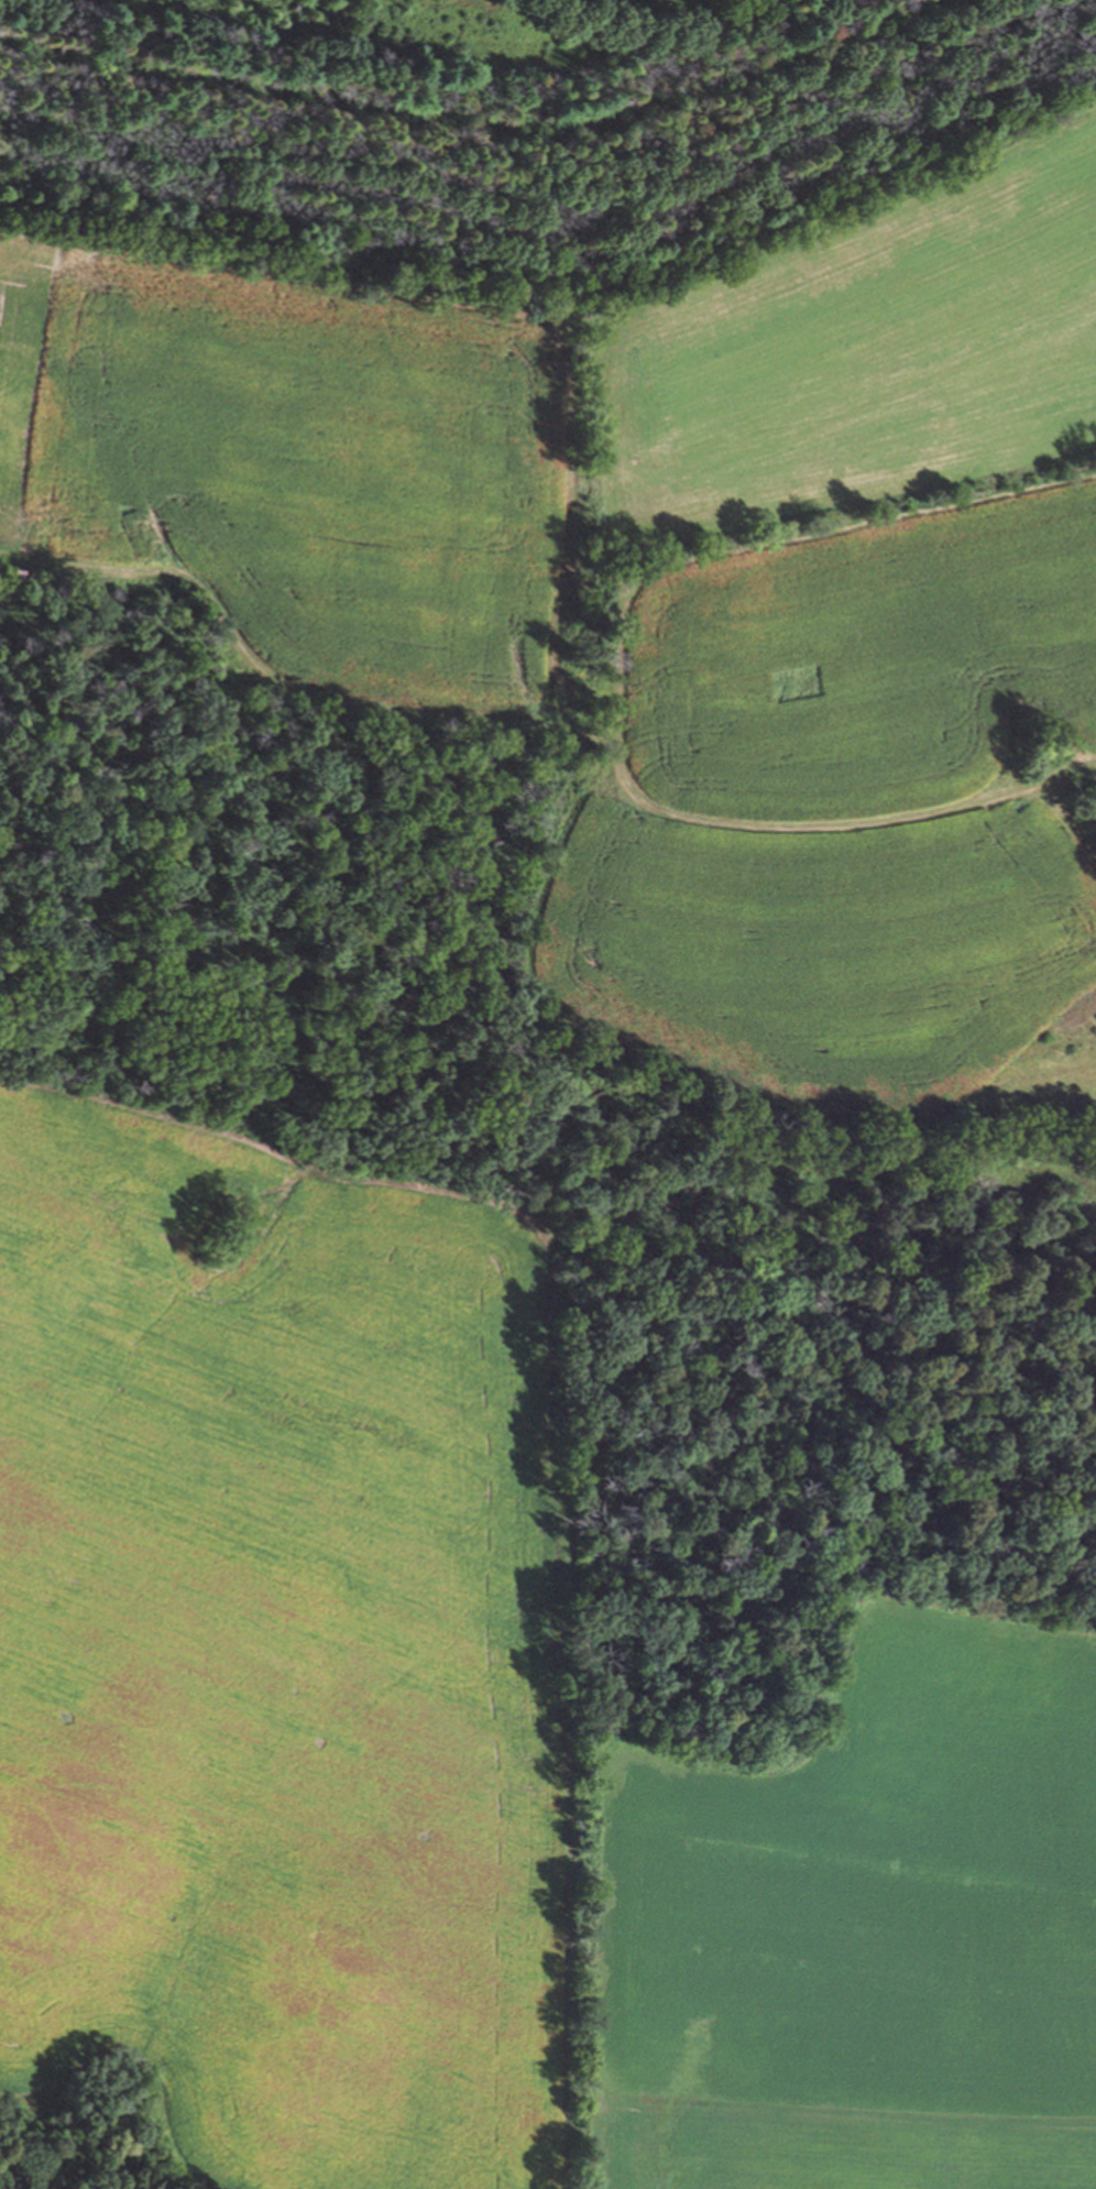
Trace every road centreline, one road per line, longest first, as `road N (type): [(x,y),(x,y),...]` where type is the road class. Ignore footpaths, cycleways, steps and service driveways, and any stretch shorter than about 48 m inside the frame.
road 1 (track): [(1095,761),(1067,765),(1017,797),(866,823),(761,827),(671,818),(646,810),(627,791),(614,702),(581,700),(475,726),(365,705),(293,687),(261,668),(195,585),(0,558)]

